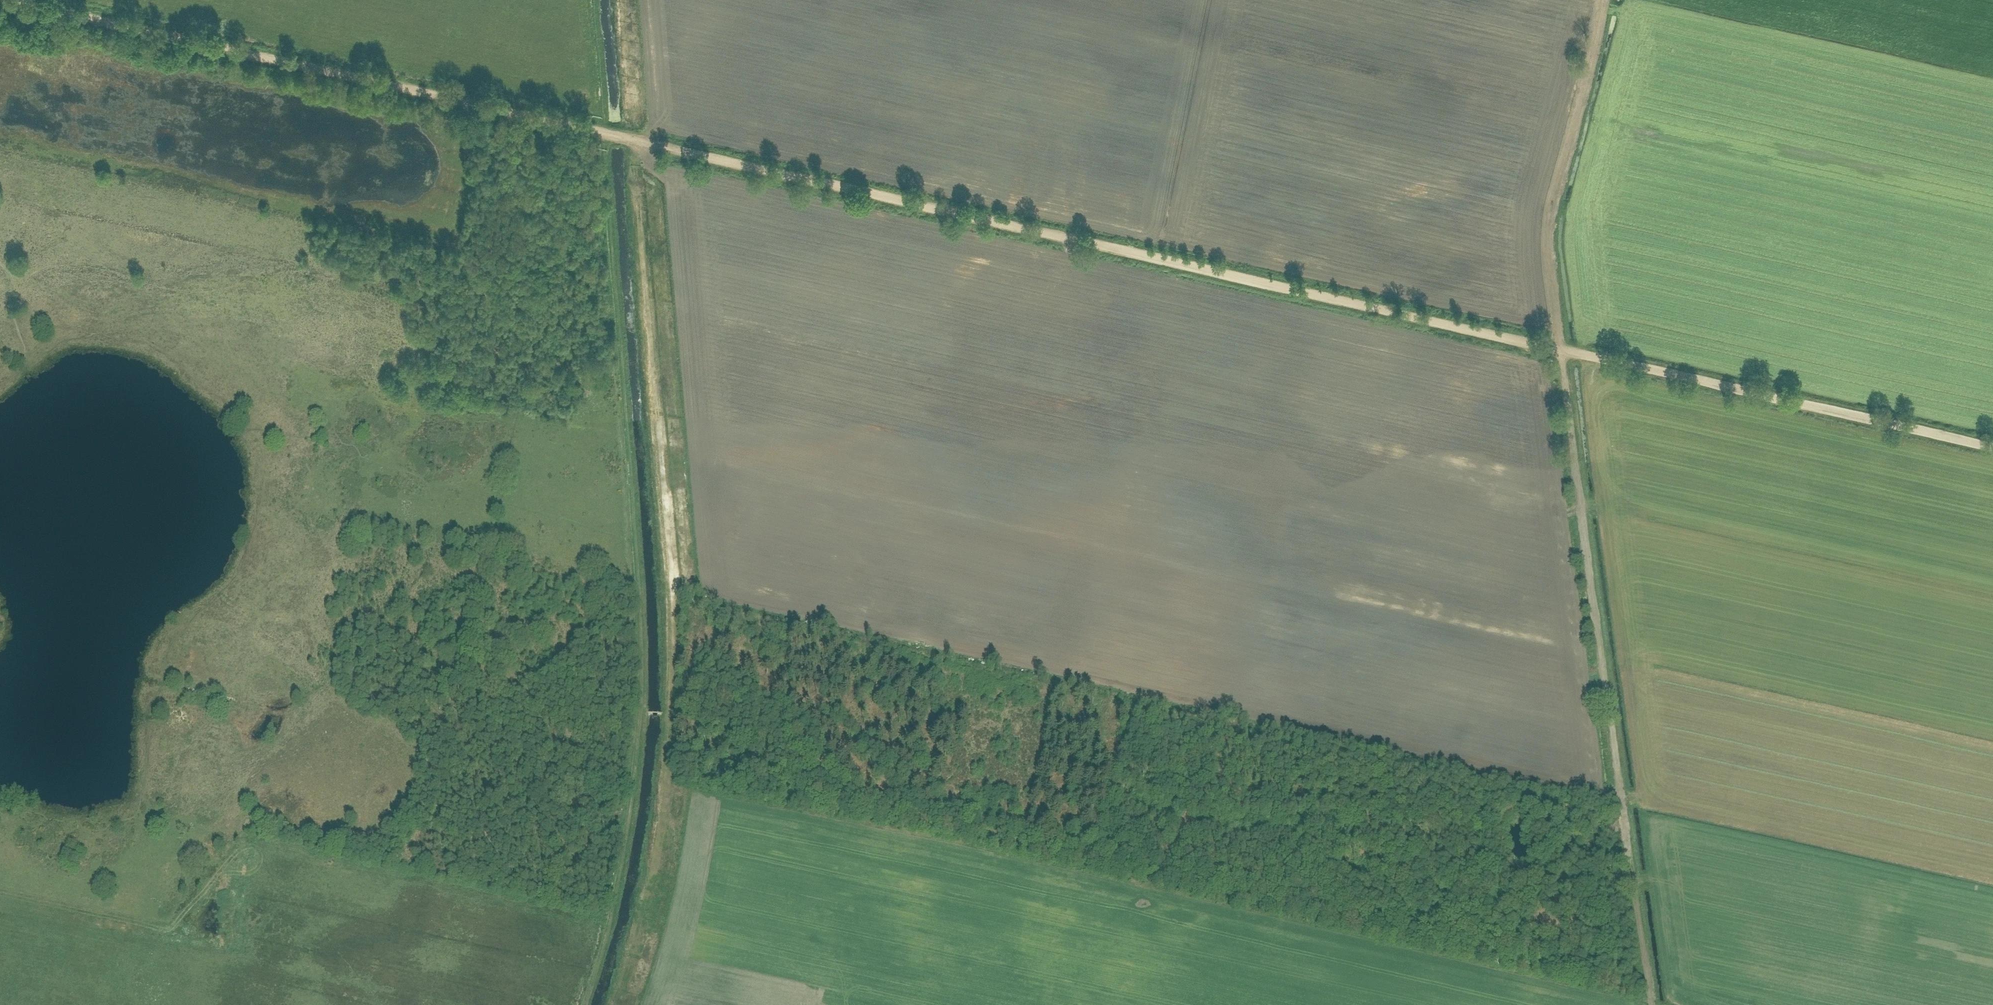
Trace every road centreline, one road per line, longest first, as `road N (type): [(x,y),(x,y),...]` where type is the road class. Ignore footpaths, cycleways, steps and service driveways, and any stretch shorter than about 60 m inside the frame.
road 1 (track): [(606,133),(1557,349)]
road 2 (track): [(1557,349),(1649,990)]
road 3 (track): [(11,0),(606,133)]
road 4 (track): [(1557,349),(1992,447)]
road 5 (track): [(1599,0),(1546,223),(1557,349)]

